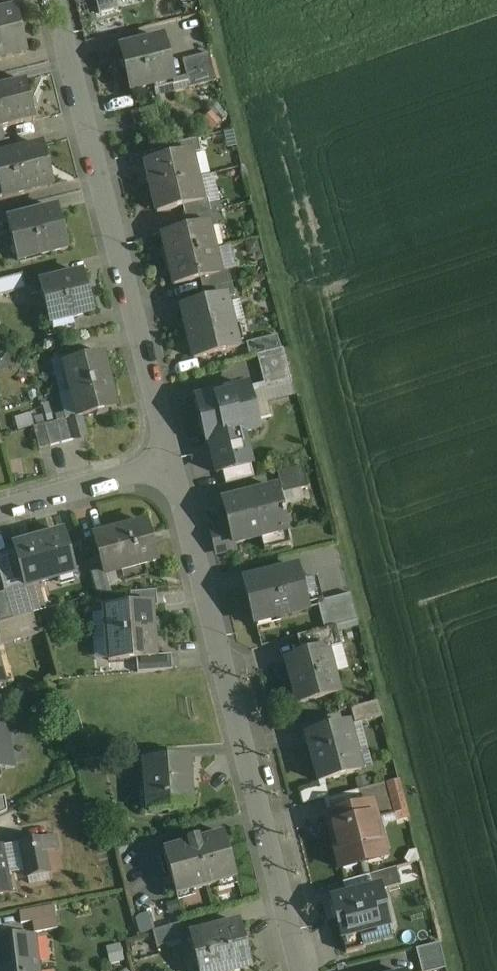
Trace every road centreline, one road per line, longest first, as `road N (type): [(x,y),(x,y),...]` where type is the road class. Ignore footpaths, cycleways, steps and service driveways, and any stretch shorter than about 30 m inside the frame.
road 1 (residential): [(170,464),(297,970)]
road 2 (residential): [(51,0),(170,464)]
road 3 (residential): [(170,464),(0,512)]

